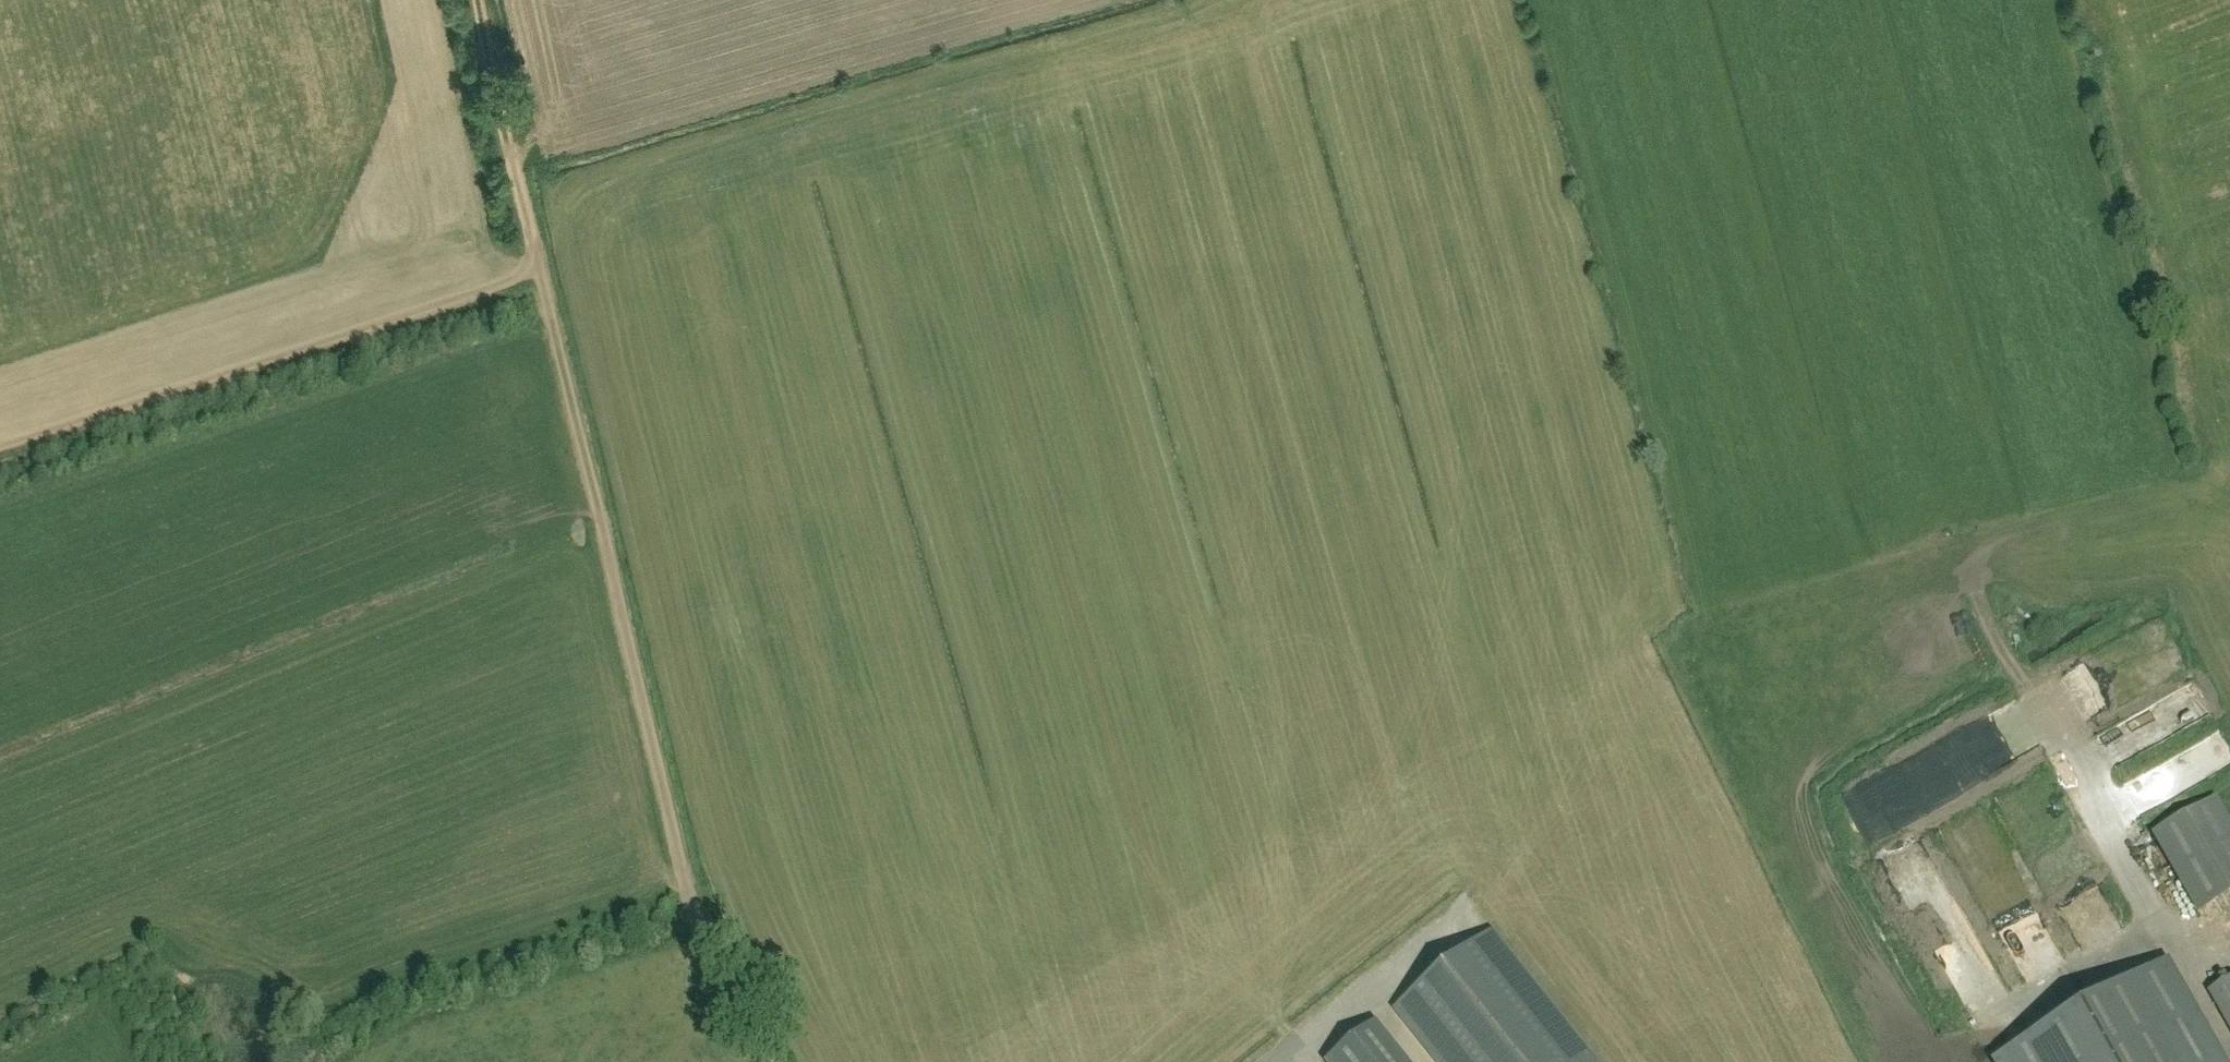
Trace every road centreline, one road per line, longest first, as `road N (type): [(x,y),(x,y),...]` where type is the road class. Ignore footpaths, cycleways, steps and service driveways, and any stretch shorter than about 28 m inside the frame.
road 1 (track): [(490,0),(687,883),(774,1061)]

